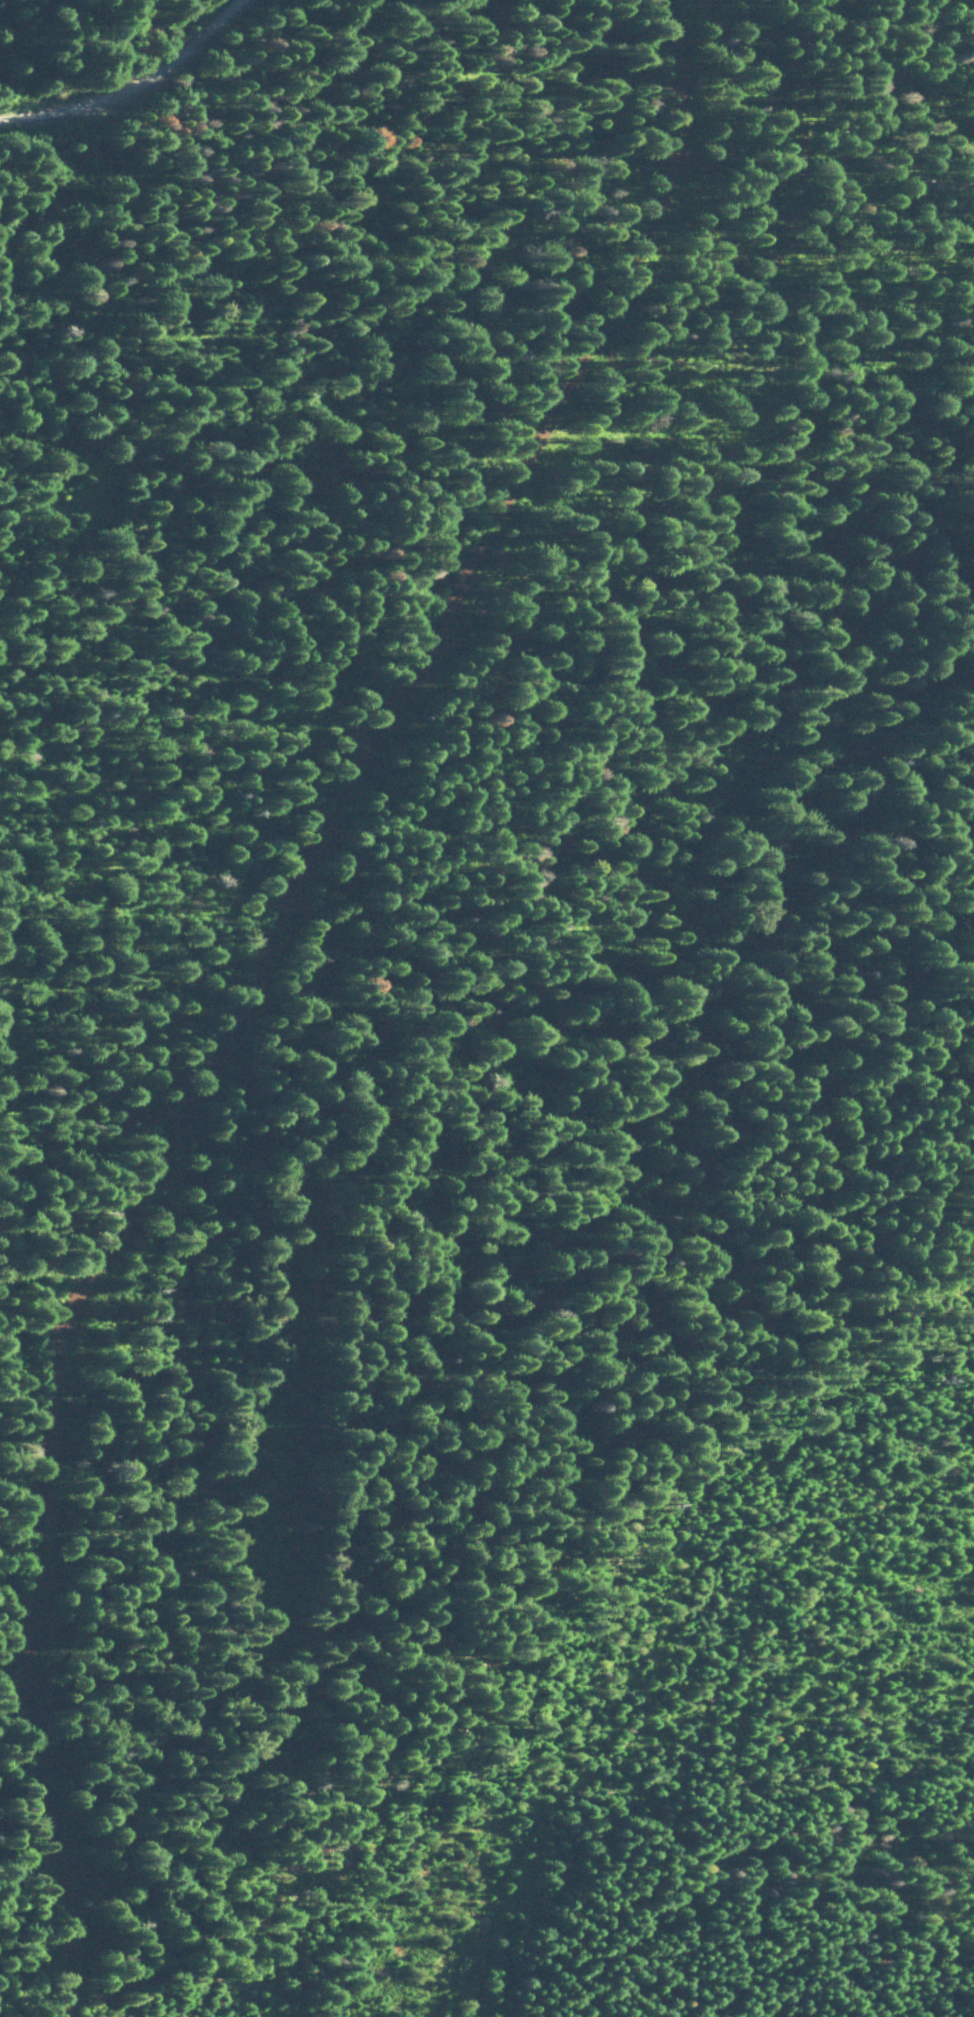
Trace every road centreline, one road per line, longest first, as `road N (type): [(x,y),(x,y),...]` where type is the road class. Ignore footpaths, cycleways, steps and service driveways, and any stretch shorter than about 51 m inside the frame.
road 1 (track): [(54,2016),(64,1933),(21,1669),(41,1405),(71,1302),(664,181),(673,86),(658,0)]
road 2 (residential): [(232,0),(151,72),(34,123),(0,122)]

